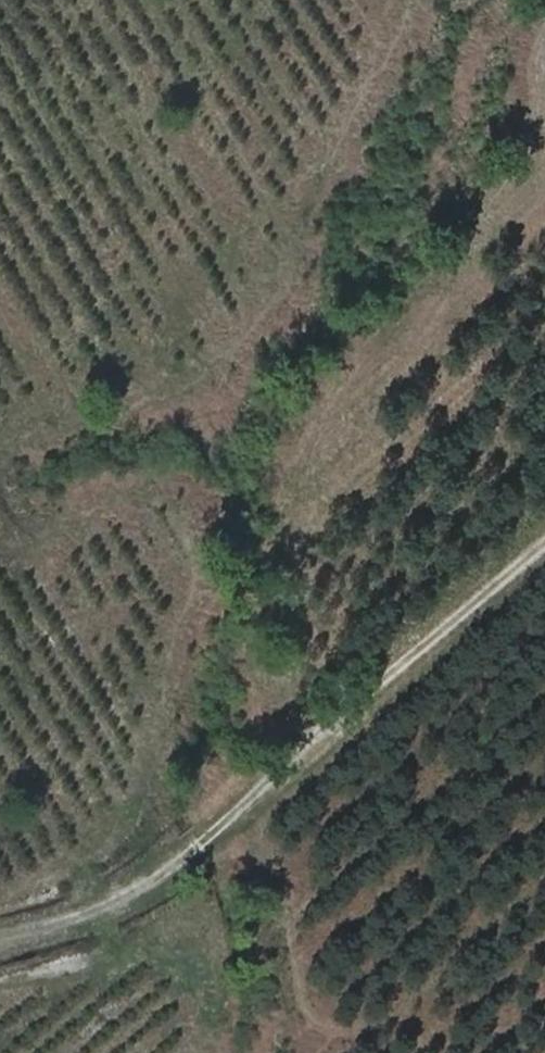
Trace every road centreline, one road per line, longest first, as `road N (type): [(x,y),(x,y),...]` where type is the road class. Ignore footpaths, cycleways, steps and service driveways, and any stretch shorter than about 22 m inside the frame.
road 1 (track): [(544,541),(125,908),(0,942)]

